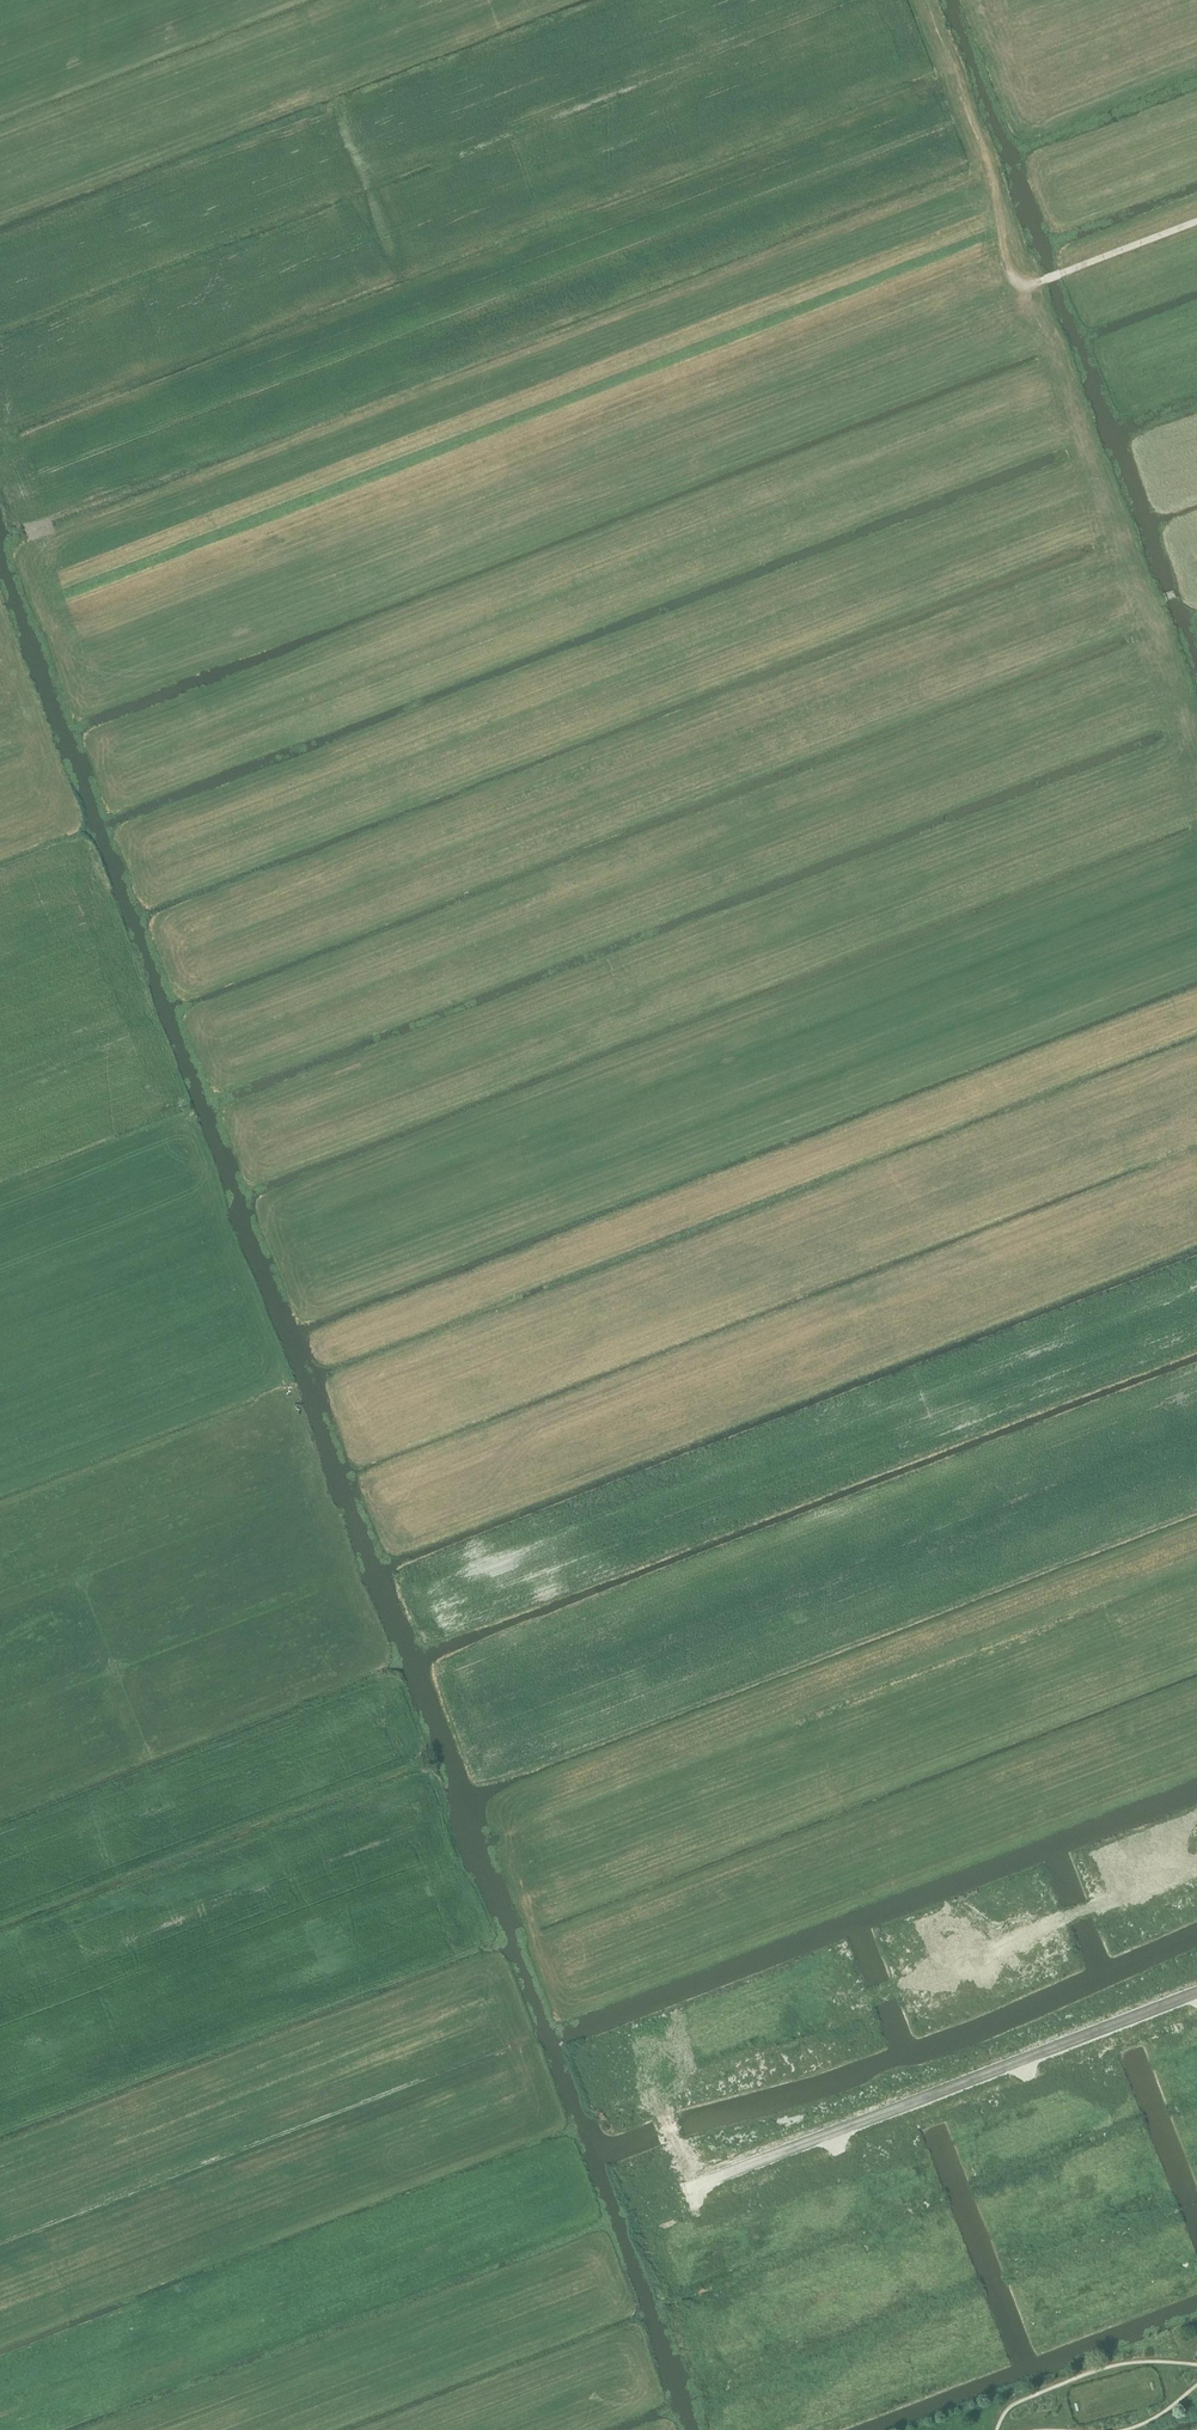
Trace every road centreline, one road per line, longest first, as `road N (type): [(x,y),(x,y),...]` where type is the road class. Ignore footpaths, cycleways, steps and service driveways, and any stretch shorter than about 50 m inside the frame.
road 1 (residential): [(695,2187),(660,2108),(824,2031),(860,2006),(1196,1869)]
road 2 (track): [(1034,285),(1019,284),(1003,269),(987,163),(955,75)]
road 3 (unclassified): [(1022,2060),(833,2133)]
road 4 (unclassified): [(1196,1993),(1022,2060)]
road 5 (track): [(1034,285),(1196,220)]
road 6 (unclassified): [(833,2133),(695,2187)]

